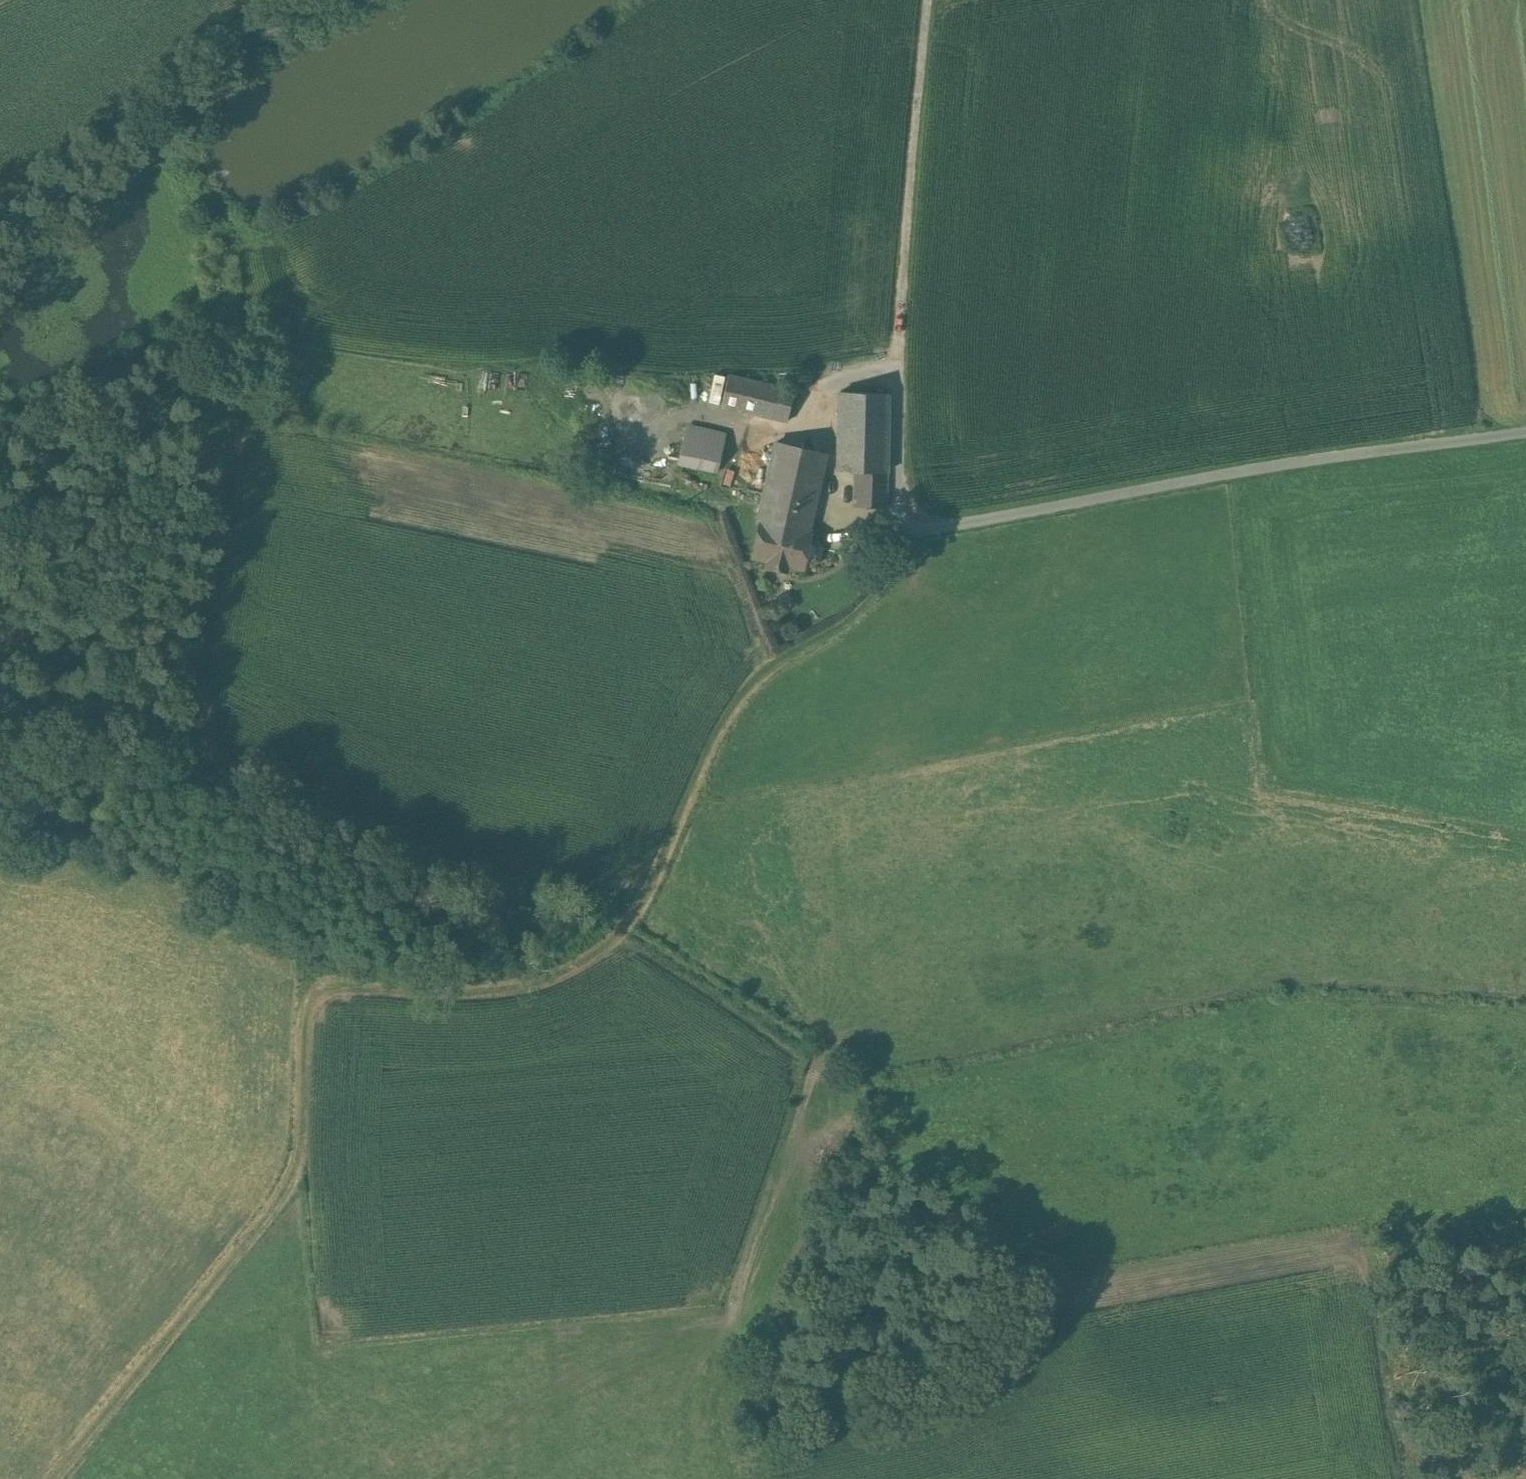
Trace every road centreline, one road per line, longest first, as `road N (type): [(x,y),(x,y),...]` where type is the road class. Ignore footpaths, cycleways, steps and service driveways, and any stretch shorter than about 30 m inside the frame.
road 1 (track): [(908,527),(857,615),(783,652),(732,708),(649,895),(605,945),(574,965),(511,980),(321,984),(308,1009),(299,1151),(284,1193),(50,1478)]
road 2 (track): [(0,417),(43,407),(185,333),(214,304),(222,269),(244,233),(403,168)]
road 3 (track): [(929,0),(899,355)]

